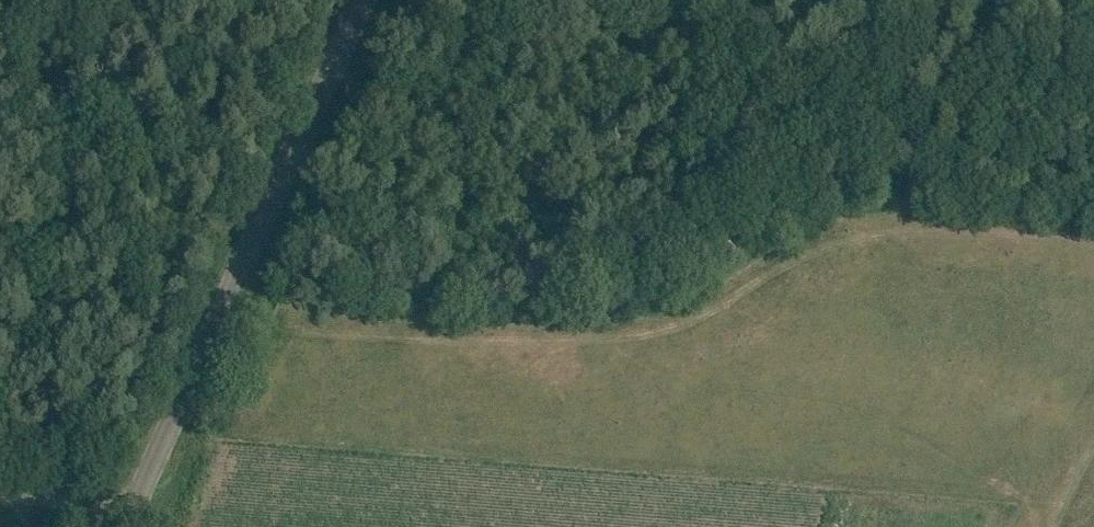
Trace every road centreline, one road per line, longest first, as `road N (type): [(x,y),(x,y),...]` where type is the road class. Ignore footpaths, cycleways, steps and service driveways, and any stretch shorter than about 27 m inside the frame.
road 1 (track): [(284,167),(314,180),(256,307),(272,330),(295,336),(620,336),(697,318),(819,250),(857,238),(970,229),(1093,236)]
road 2 (tertiary): [(122,526),(363,0)]
road 3 (track): [(129,511),(96,496),(0,494)]

